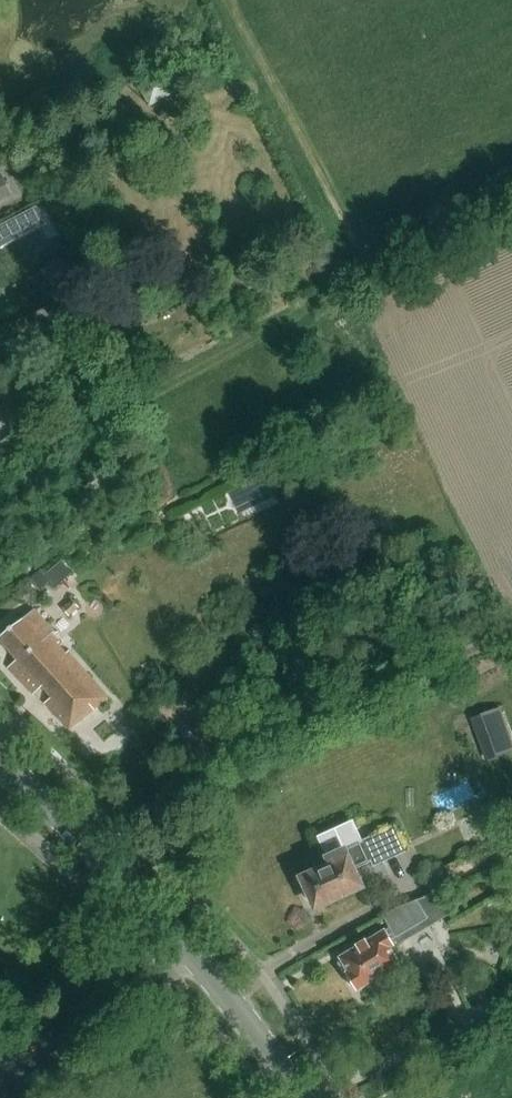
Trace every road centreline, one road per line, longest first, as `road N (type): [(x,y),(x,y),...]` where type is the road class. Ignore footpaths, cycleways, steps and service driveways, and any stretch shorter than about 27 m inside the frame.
road 1 (secondary): [(298,1097),(164,924),(0,759)]

